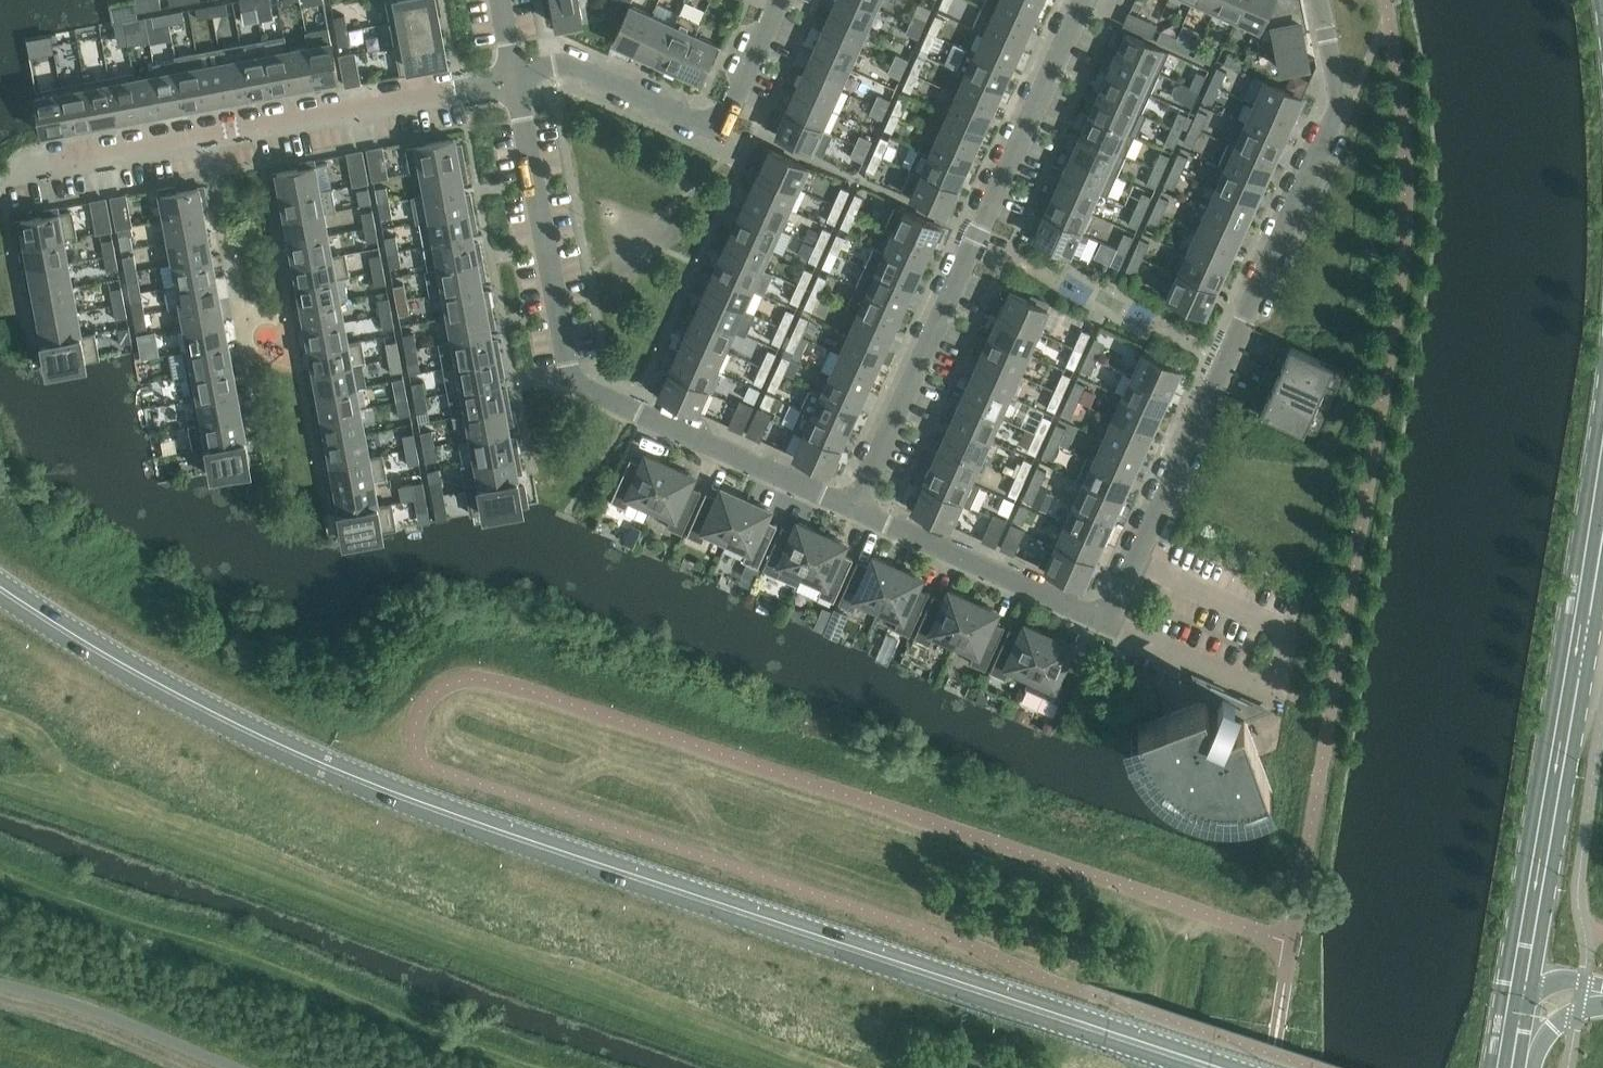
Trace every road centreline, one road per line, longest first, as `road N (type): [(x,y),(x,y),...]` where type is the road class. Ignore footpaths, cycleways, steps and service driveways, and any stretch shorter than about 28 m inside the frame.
road 1 (primary): [(1218,1067),(414,804),(203,711),(0,595)]
road 2 (residential): [(1111,628),(1341,108),(1319,0)]
road 3 (residential): [(859,514),(575,382),(519,75)]
road 4 (residential): [(859,514),(1090,0)]
road 5 (secondary): [(1510,1067),(1602,547)]
road 6 (residential): [(8,176),(519,75)]
road 7 (residential): [(519,75),(579,67),(720,130),(780,0)]
road 8 (residential): [(1111,628),(859,514)]

